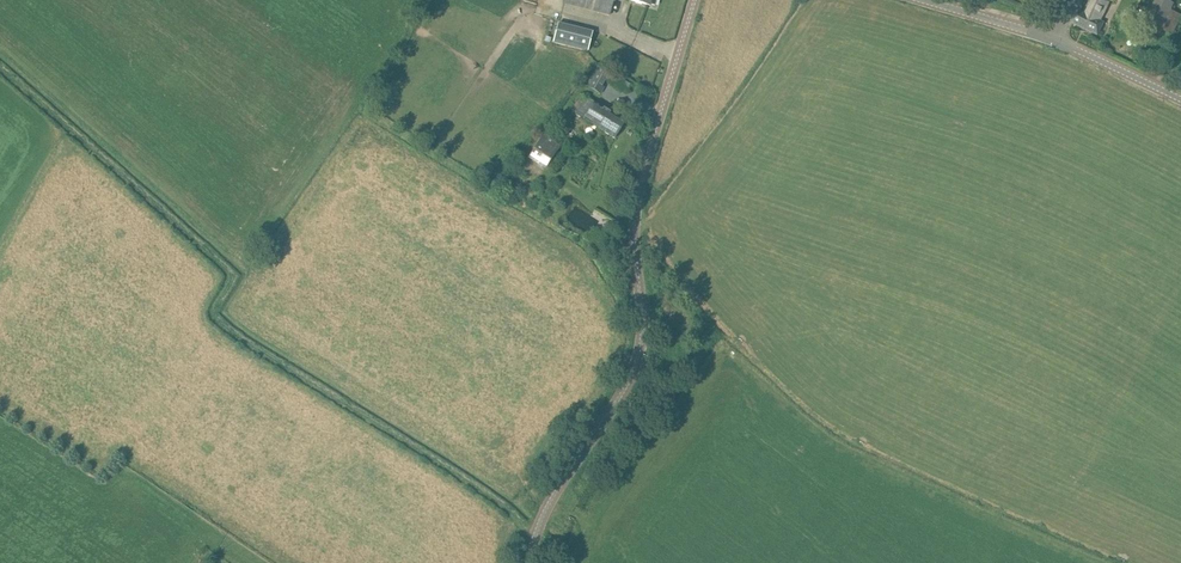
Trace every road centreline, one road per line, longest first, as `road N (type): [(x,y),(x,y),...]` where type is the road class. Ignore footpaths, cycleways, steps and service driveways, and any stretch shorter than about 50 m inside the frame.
road 1 (tertiary): [(530,562),(545,513),(638,355),(638,203),(696,0)]
road 2 (tertiary): [(1057,43),(920,0)]
road 3 (tertiary): [(1180,102),(1057,43)]

